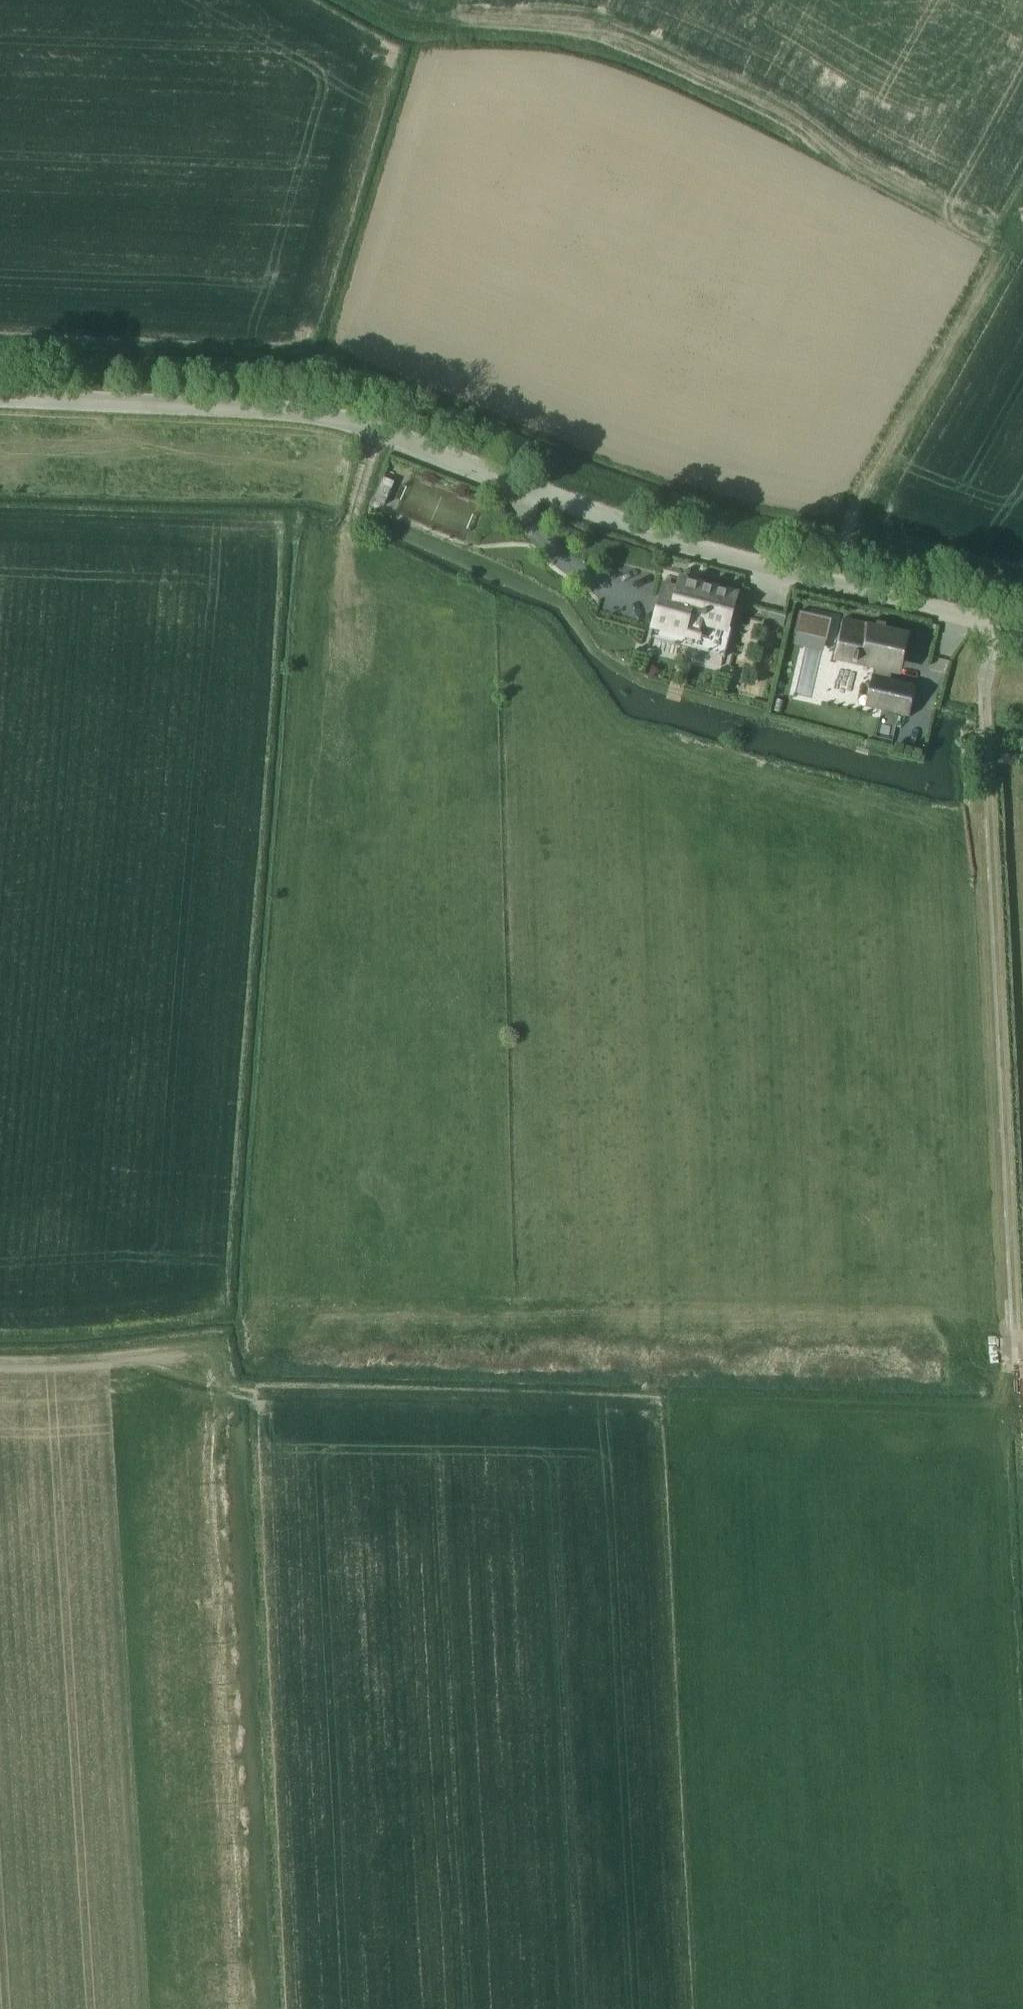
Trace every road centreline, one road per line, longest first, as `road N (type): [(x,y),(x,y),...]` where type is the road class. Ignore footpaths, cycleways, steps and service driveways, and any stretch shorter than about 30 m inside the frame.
road 1 (unclassified): [(0,399),(327,418),(695,551),(821,583)]
road 2 (unclassified): [(1022,636),(821,583)]

